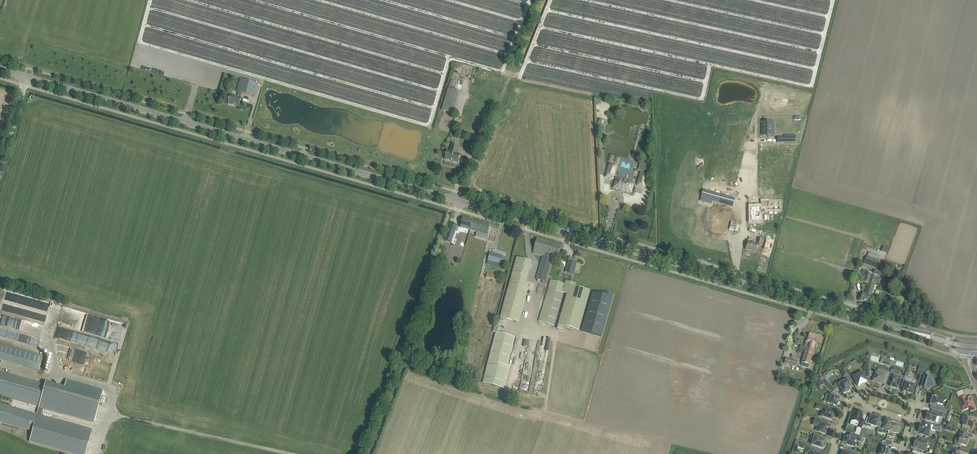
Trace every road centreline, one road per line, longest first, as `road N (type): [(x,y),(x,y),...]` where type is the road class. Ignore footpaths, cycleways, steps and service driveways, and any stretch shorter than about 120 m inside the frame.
road 1 (secondary): [(734,280),(27,77)]
road 2 (secondary): [(902,328),(734,280)]
road 3 (residential): [(752,144),(734,280)]

